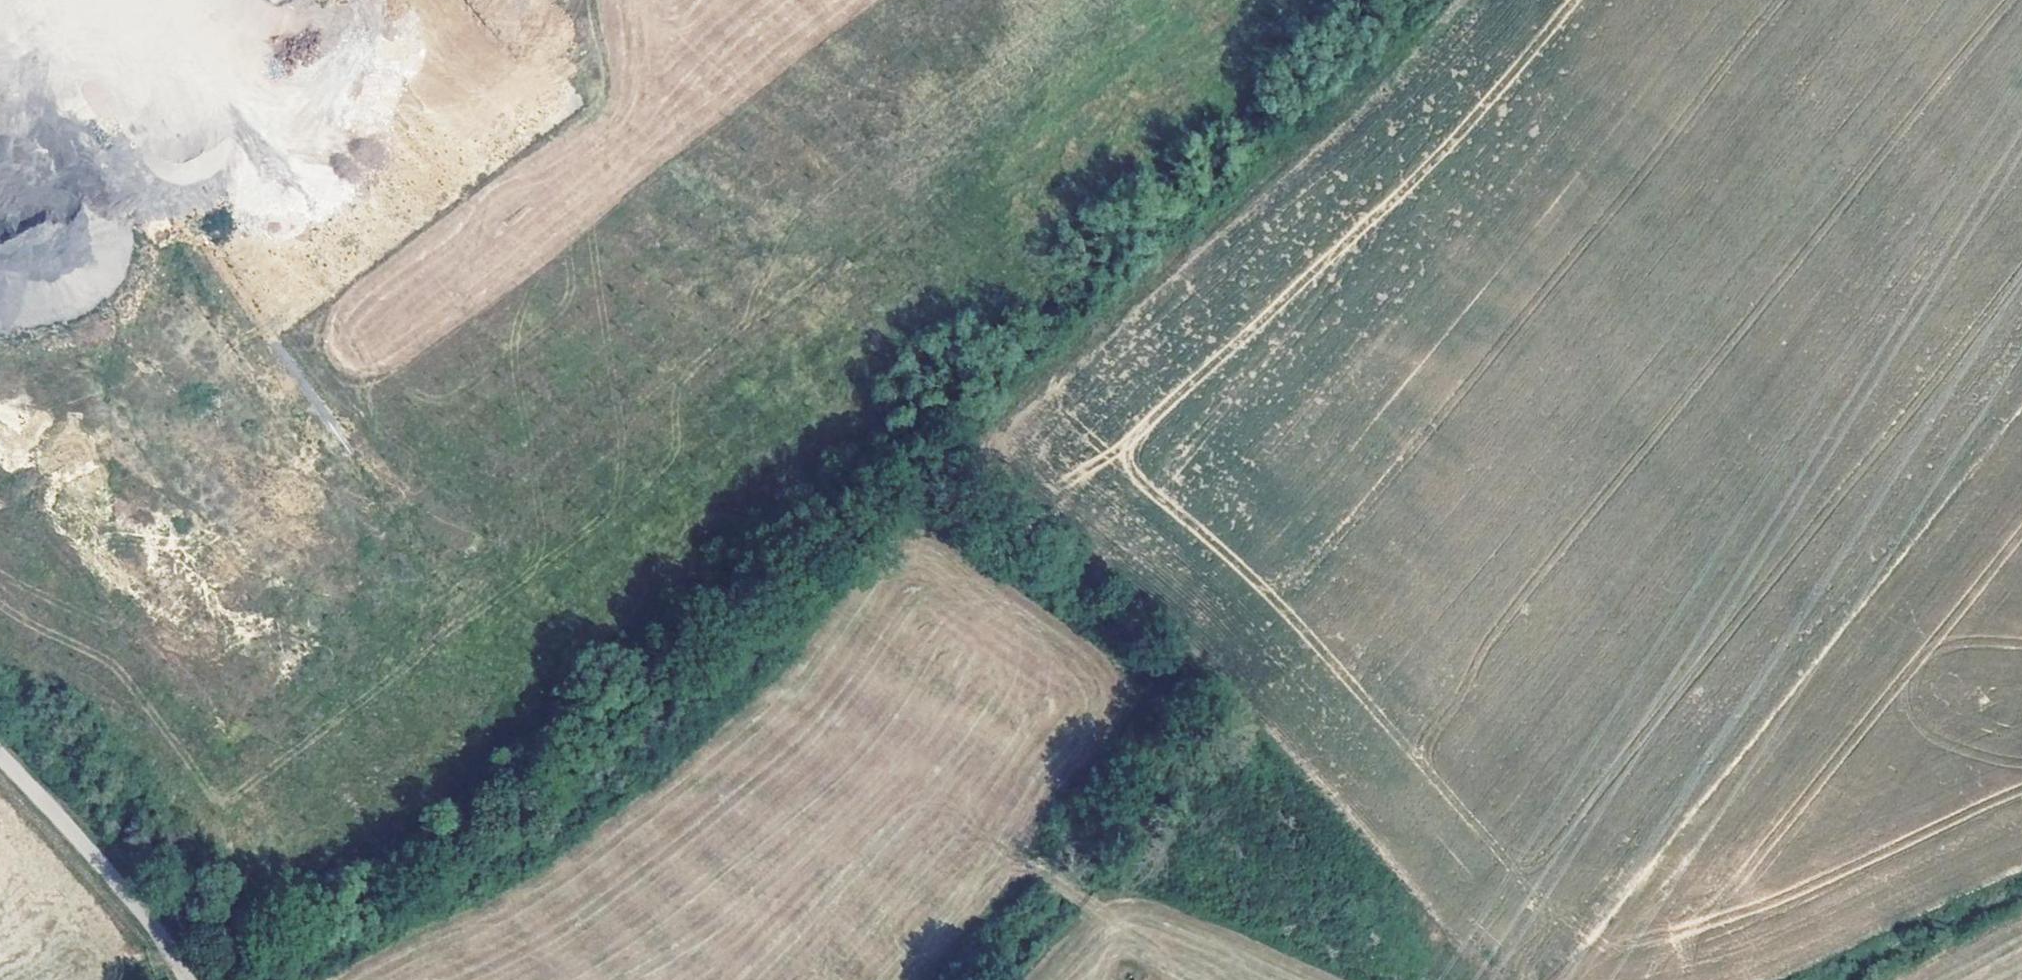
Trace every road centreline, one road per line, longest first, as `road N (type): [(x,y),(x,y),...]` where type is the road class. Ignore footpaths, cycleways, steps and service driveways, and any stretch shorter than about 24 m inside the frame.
road 1 (unclassified): [(187,979),(114,875),(0,755)]

